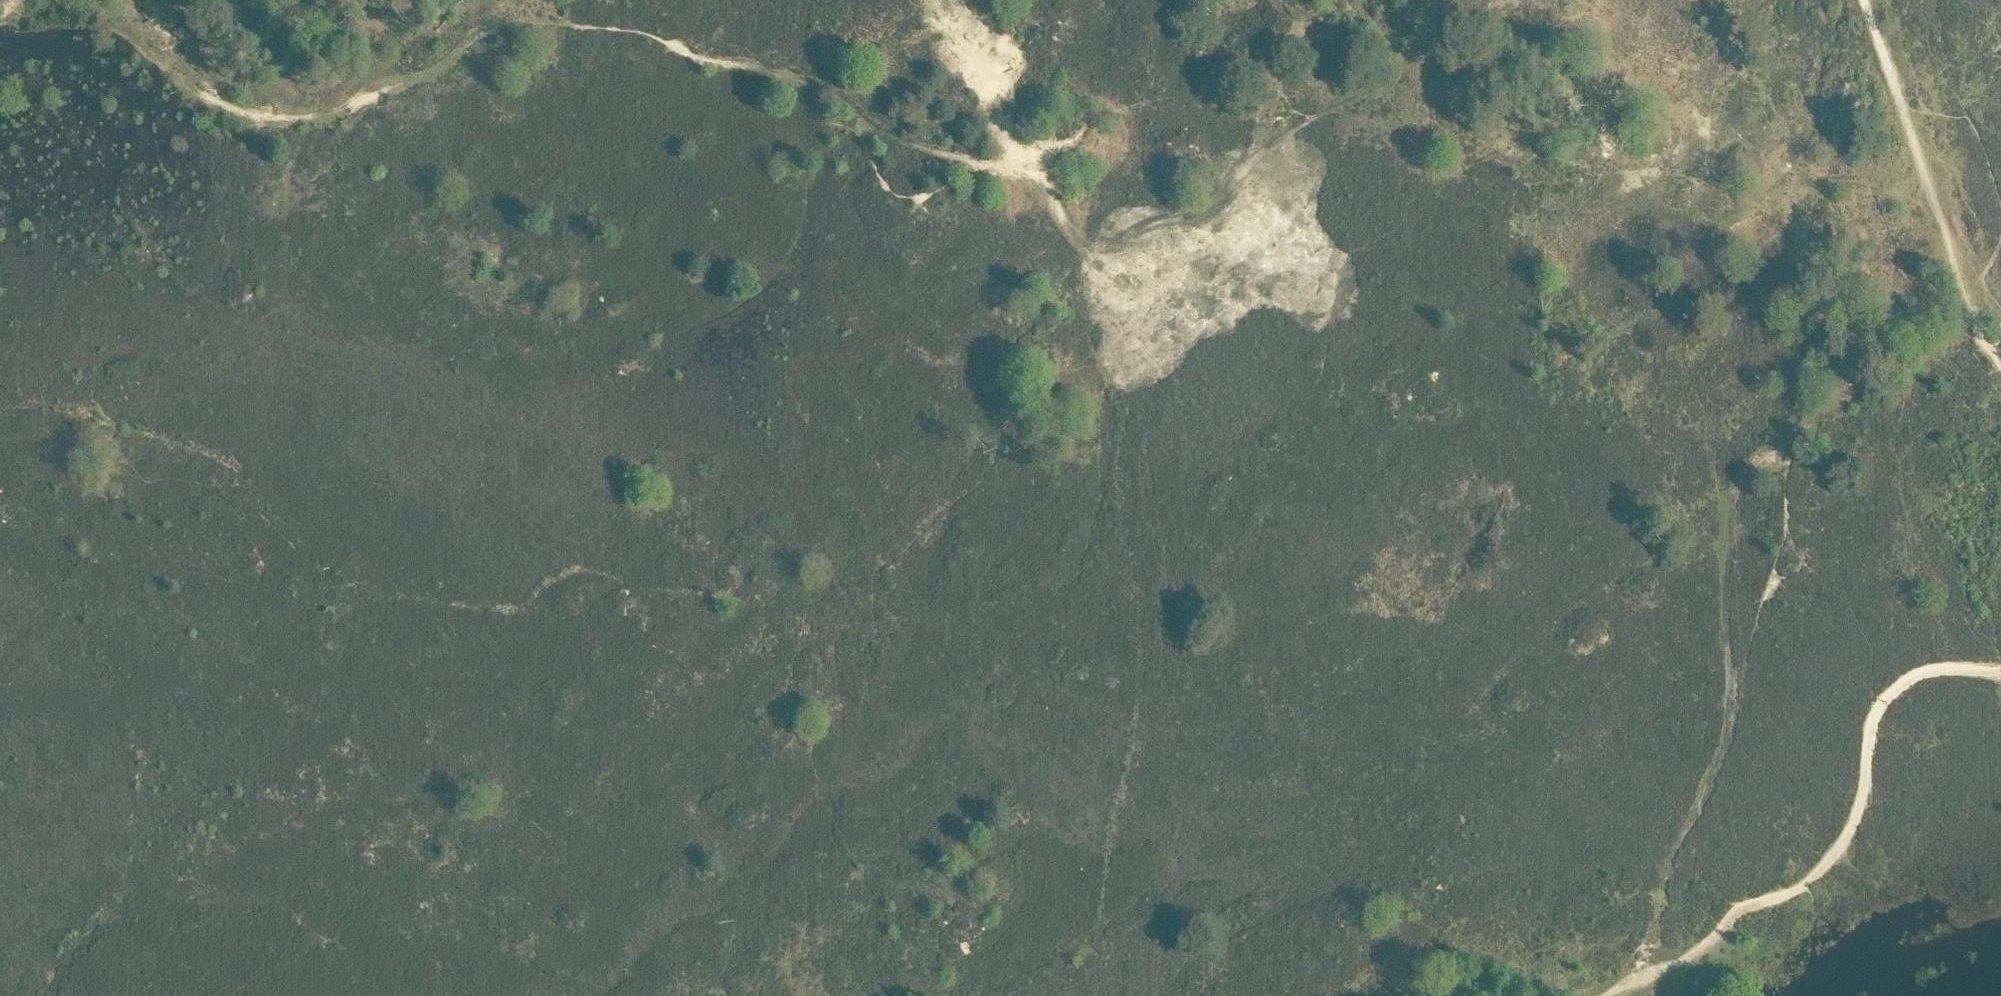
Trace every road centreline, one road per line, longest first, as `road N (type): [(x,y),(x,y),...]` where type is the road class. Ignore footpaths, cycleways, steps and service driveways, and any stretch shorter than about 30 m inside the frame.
road 1 (track): [(1634,985),(1709,948),(1740,914),(1796,896),(1844,852),(1875,721),(1911,681),(1937,672),(2000,674)]

